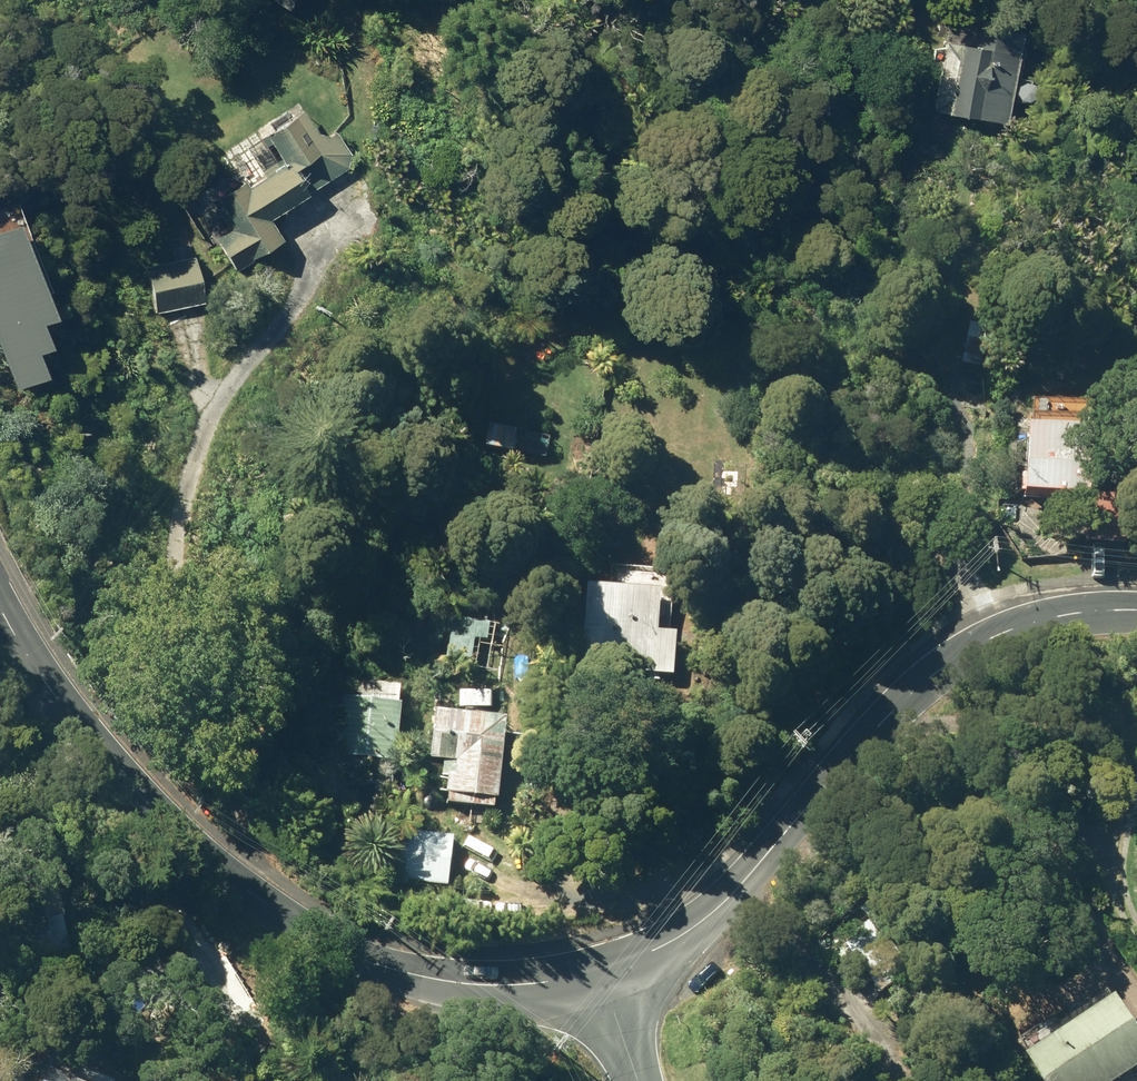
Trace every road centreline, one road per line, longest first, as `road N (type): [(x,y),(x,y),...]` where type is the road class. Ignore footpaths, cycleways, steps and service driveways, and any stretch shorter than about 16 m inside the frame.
road 1 (residential): [(0,607),(58,701),(143,801),(199,860),(291,922),(387,969),(464,984),(547,987),(604,979)]
road 2 (residential): [(604,979),(716,910),(950,660),(1020,624),(1136,611)]

